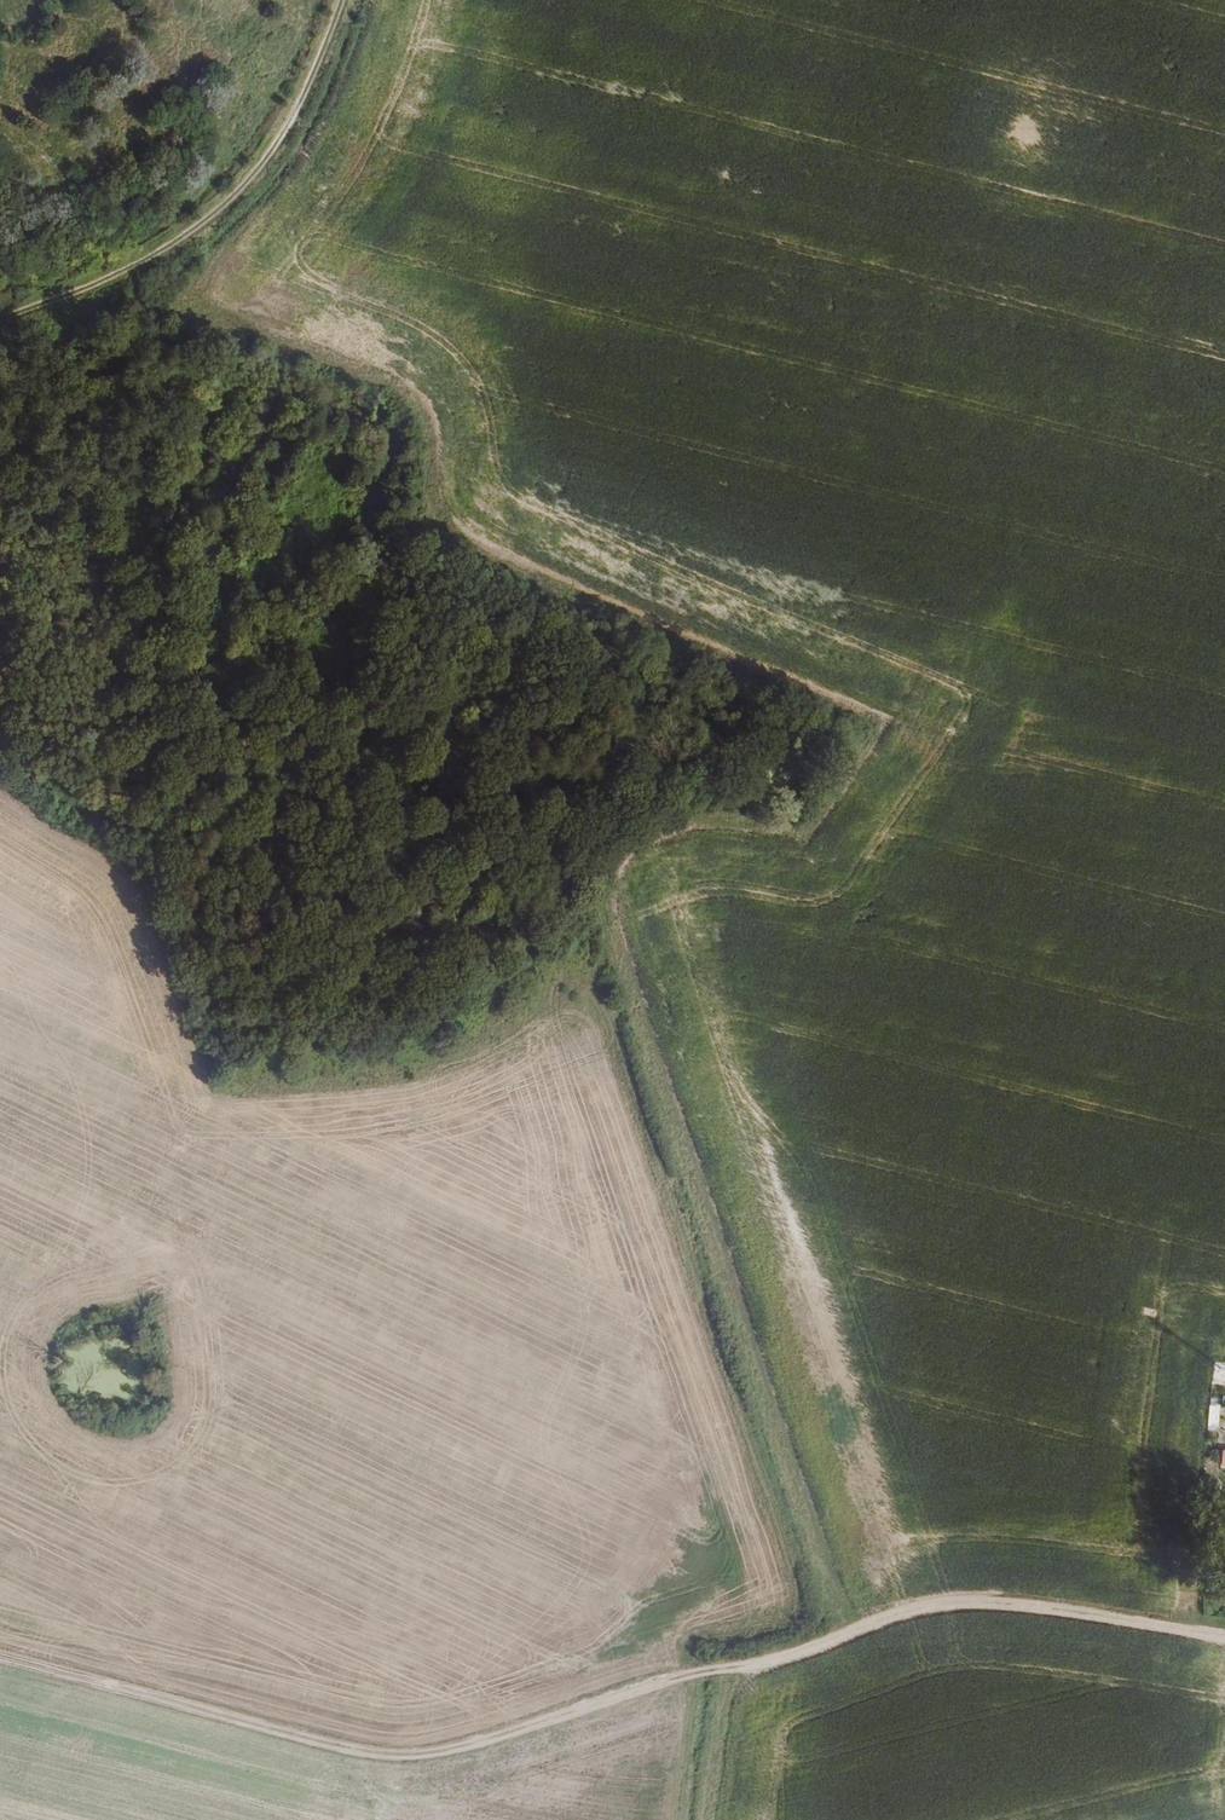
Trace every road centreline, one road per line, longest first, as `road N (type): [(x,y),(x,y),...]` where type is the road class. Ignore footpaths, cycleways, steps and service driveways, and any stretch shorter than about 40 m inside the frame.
road 1 (track): [(0,1661),(315,1746),(401,1757),(482,1745),(931,1608),(1062,1614),(1224,1638)]
road 2 (track): [(0,318),(214,215),(253,177),(297,109),(341,0)]

